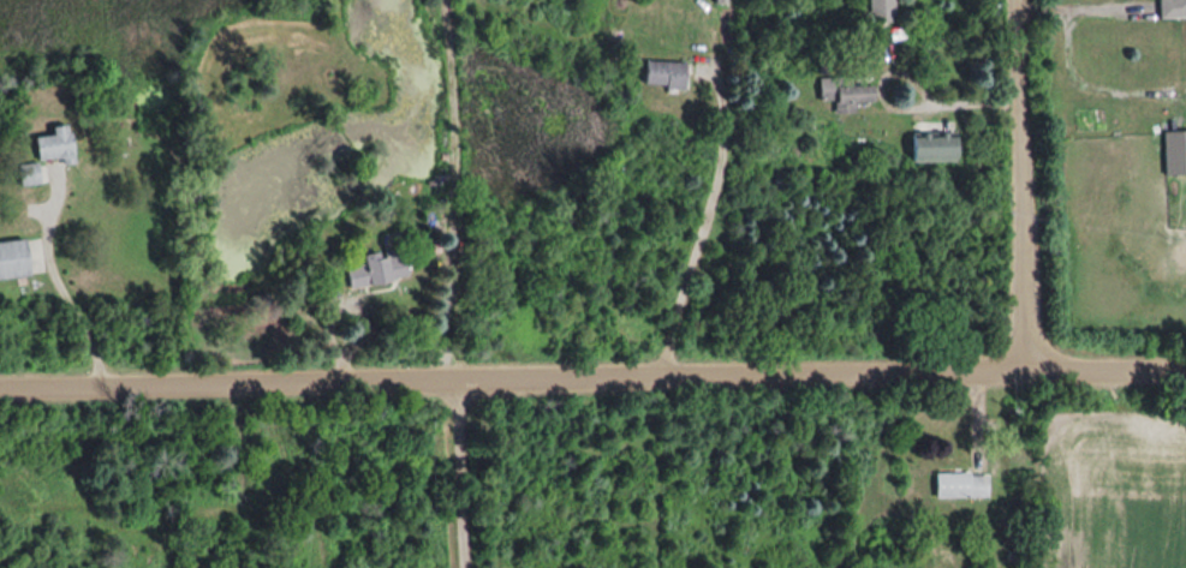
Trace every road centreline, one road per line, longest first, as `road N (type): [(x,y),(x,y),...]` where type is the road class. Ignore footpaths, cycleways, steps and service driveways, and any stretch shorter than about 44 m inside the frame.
road 1 (residential): [(0,390),(1185,367)]
road 2 (residential): [(1023,370),(1011,0)]
road 3 (residential): [(464,378),(470,567)]

